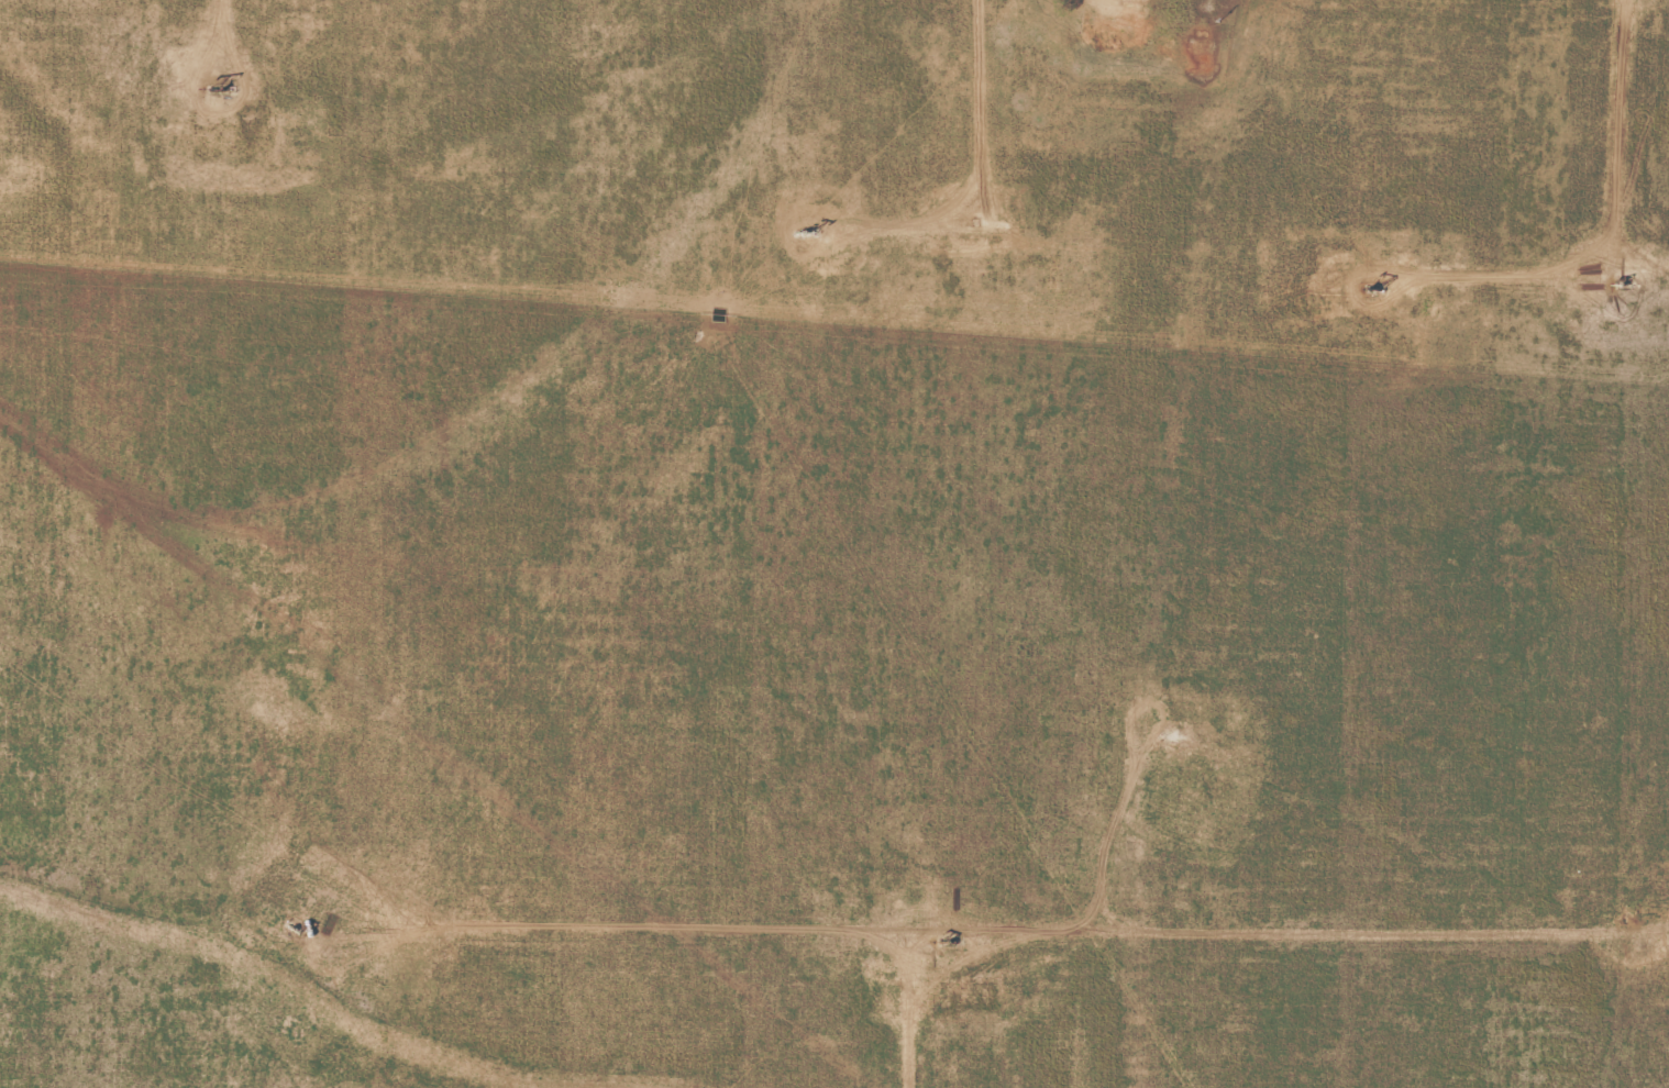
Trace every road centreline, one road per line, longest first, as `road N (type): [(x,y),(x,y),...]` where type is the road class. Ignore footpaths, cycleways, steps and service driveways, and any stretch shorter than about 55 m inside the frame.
road 1 (residential): [(352,724),(379,551),(435,449),(553,349),(753,124),(820,19),(823,0)]

